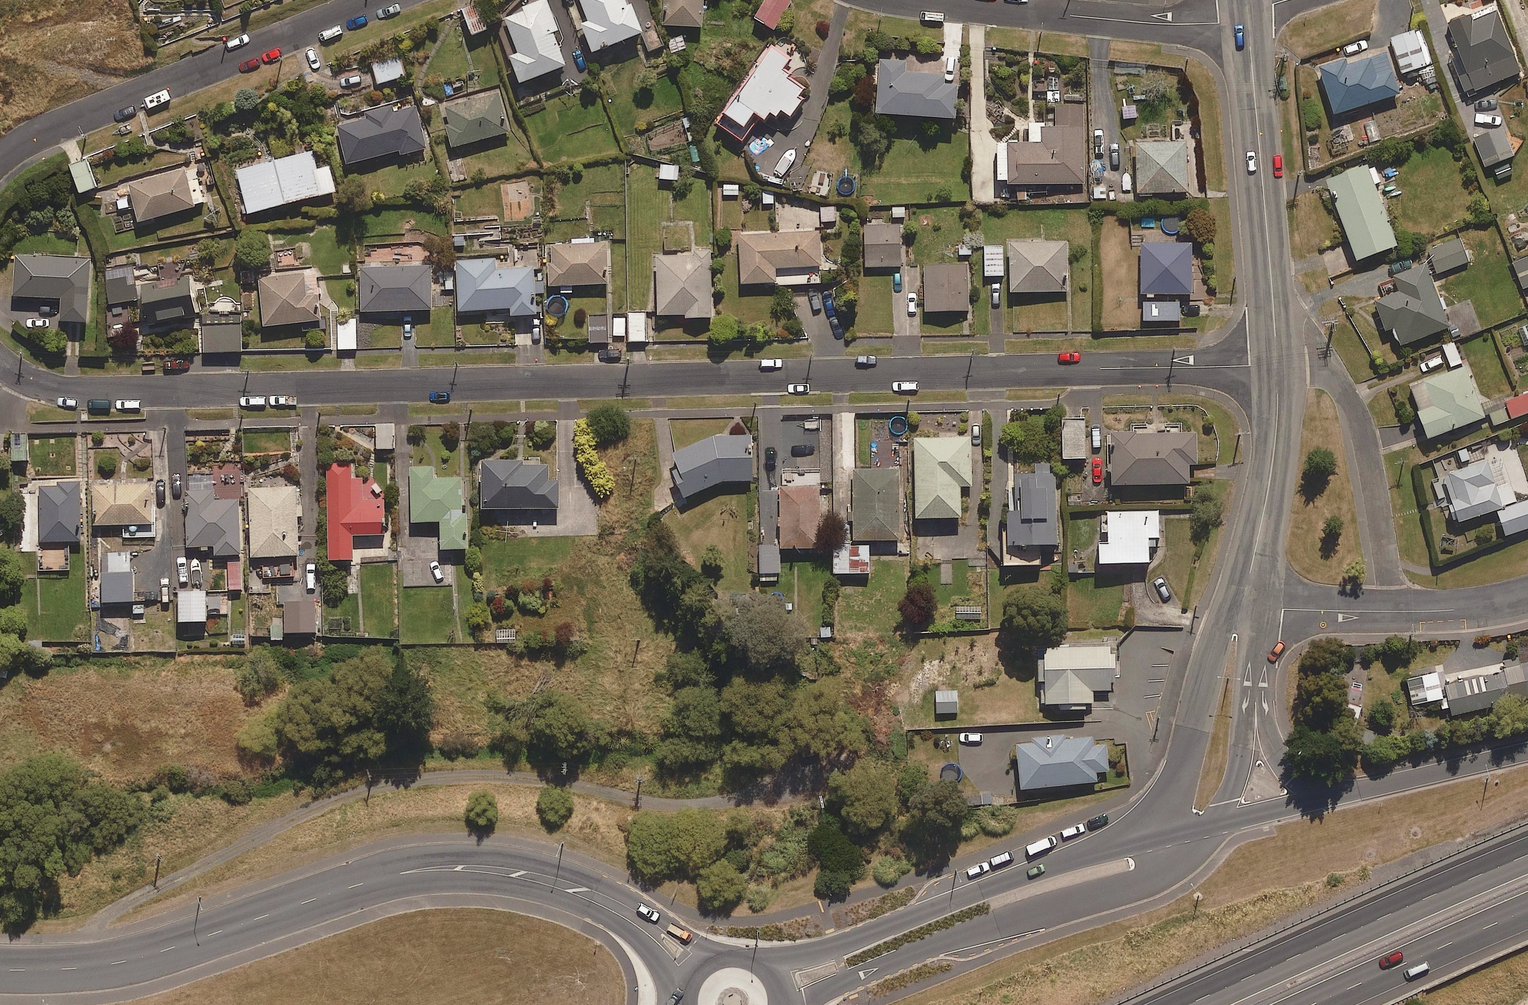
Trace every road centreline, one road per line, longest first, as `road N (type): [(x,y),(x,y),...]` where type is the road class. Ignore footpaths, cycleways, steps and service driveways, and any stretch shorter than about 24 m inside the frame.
road 1 (residential): [(0,363),(46,388),(88,392),(1277,363)]
road 2 (track): [(51,971),(102,919),(276,825),(374,787),(486,768),(663,800),(714,797),(794,777)]
road 3 (residential): [(1212,825),(1184,861),(1137,888),(936,945),(794,1004)]
road 4 (secondary): [(339,889),(392,861),(425,856),(532,863),(602,885),(735,957)]
road 5 (secondary): [(758,964),(837,948),(1155,830)]
road 6 (residential): [(373,0),(0,154)]
road 7 (secondary): [(687,1004),(633,936),(556,896),(473,882),(339,889)]
road 8 (motorway): [(1188,1004),(1527,857)]
road 9 (secondary): [(0,970),(105,966),(164,952),(339,889)]
road 10 (residential): [(1247,14),(1277,363)]
road 11 (residential): [(1247,14),(1154,23),(903,0)]
road 12 (residential): [(1243,607),(1449,610),(1527,597)]
road 13 (residential): [(1277,363),(1270,480),(1243,607)]
road 14 (residential): [(1155,830),(1243,607)]
road 15 (motorway): [(1527,917),(1323,1004)]
road 16 (motorway): [(1337,796),(1527,750)]
road 17 (motorway): [(1212,825),(1337,796)]
road 18 (residential): [(1254,711),(1237,777),(1212,825)]
road 19 (motorway): [(1254,711),(1275,752),(1337,796)]

